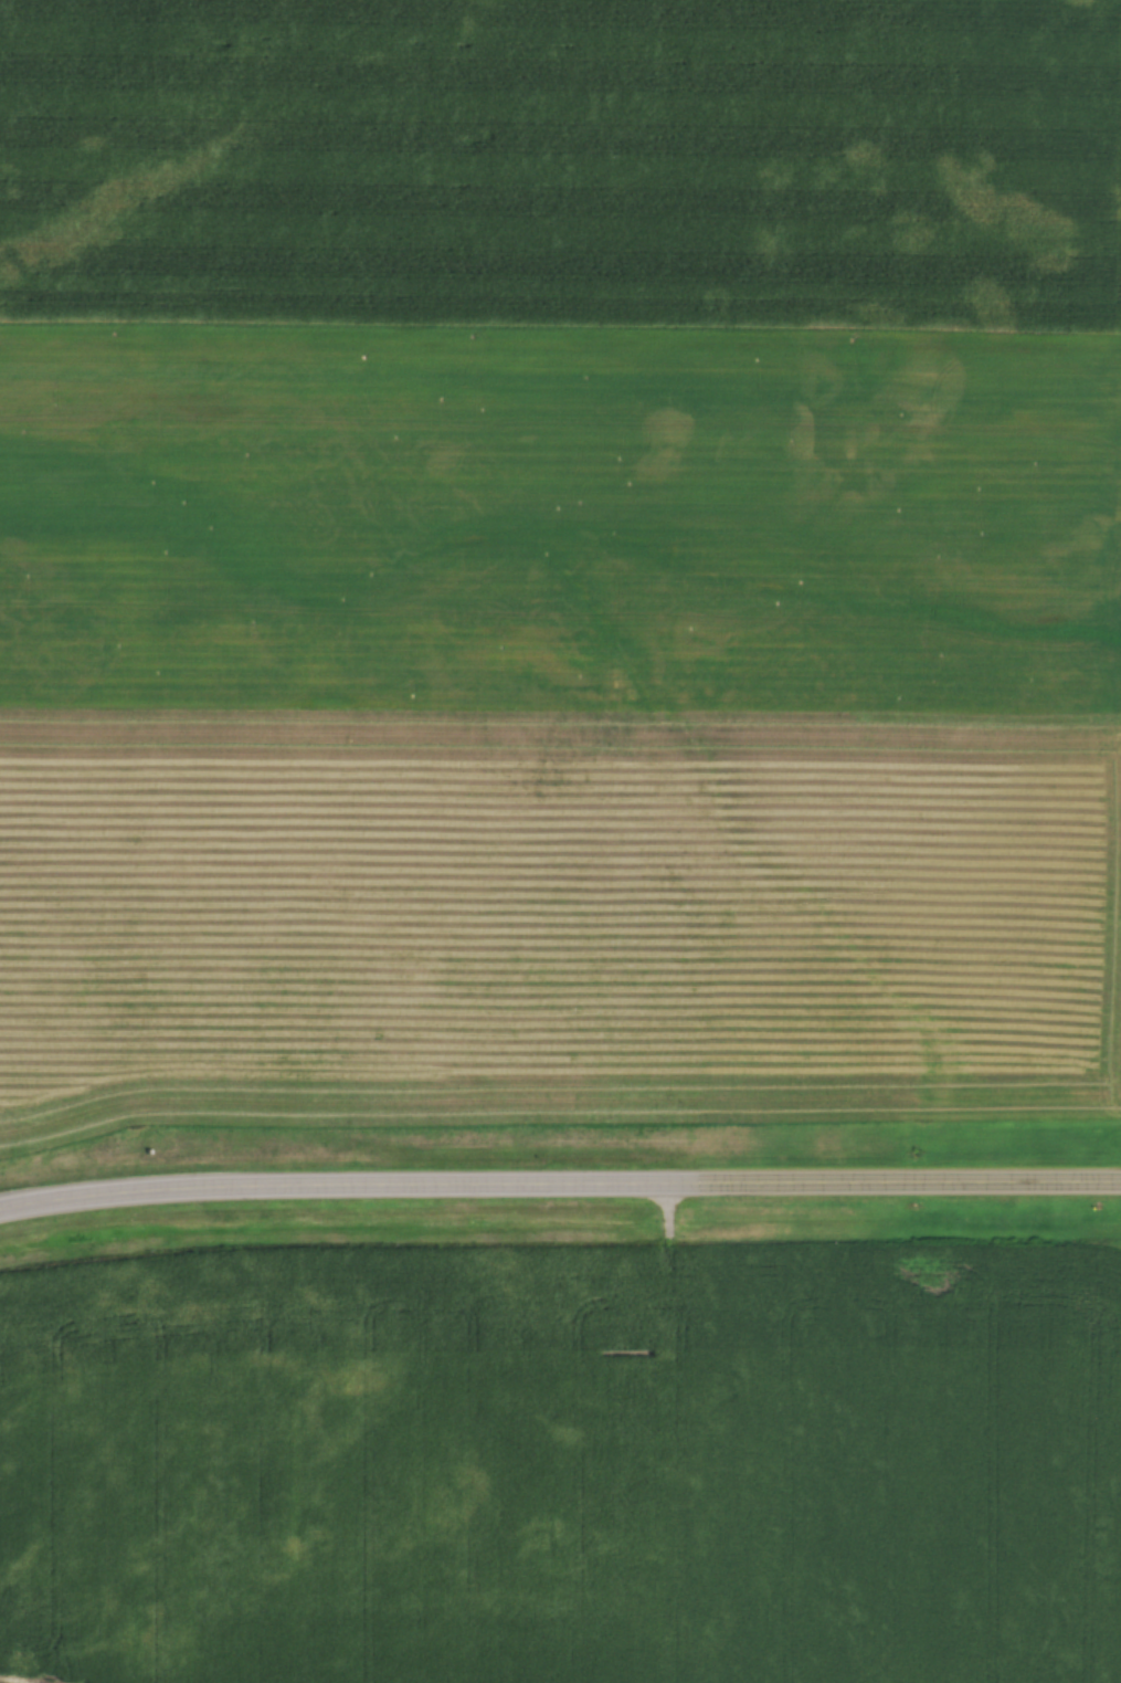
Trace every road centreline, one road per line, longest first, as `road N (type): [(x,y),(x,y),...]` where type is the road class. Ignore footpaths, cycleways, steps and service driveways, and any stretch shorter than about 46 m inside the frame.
road 1 (secondary): [(0,1220),(271,1192),(1120,1188)]

